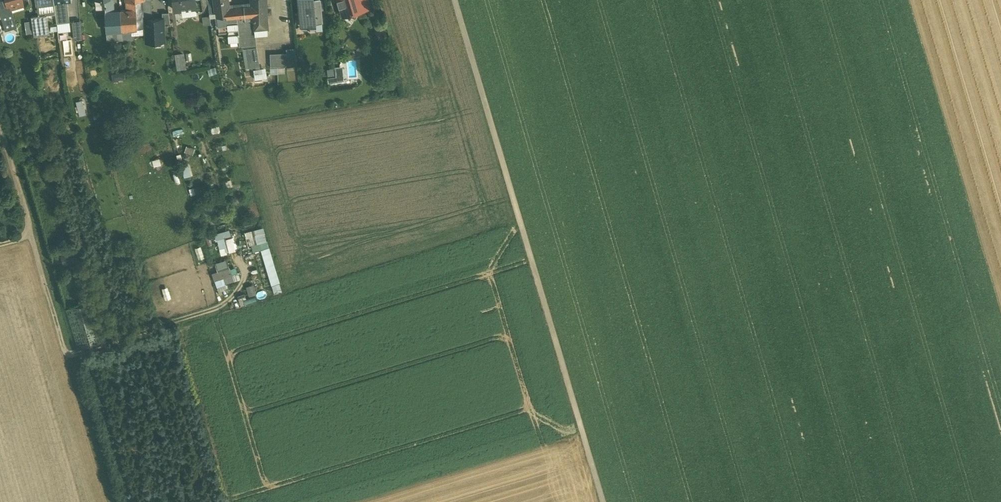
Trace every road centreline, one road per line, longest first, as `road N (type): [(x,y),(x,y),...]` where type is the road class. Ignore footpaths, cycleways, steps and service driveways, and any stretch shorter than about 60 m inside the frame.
road 1 (track): [(455,0),(603,501)]
road 2 (track): [(27,231),(113,501)]
road 3 (track): [(0,125),(28,225),(24,236),(0,244)]

